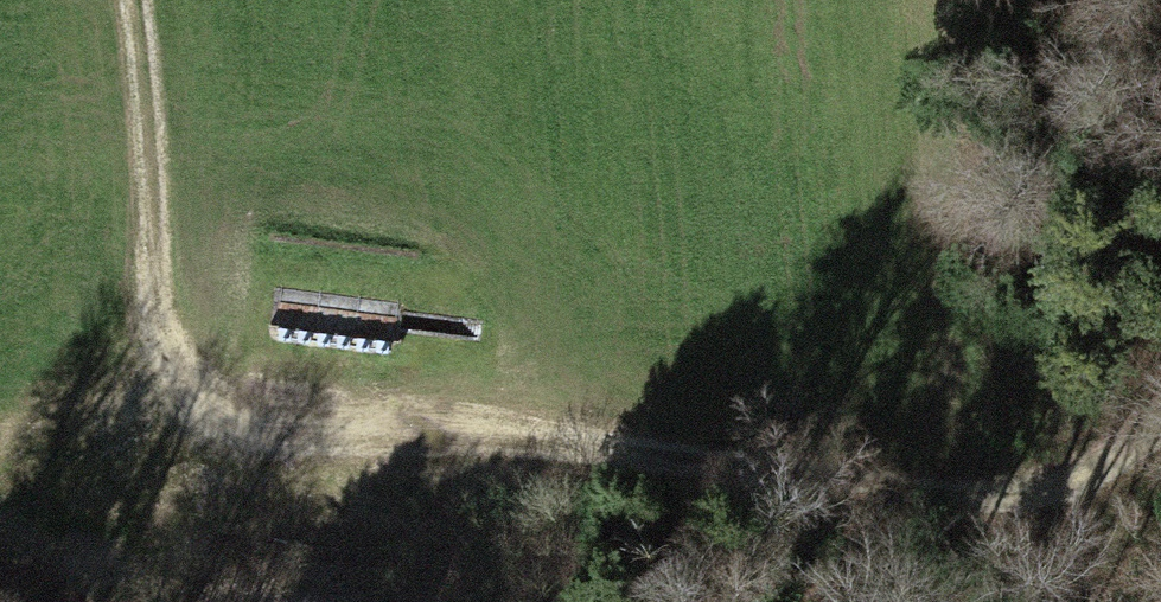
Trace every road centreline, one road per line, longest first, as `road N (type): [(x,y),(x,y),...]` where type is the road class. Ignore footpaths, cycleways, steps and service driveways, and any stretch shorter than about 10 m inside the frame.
road 1 (track): [(1049,501),(460,406),(212,379),(130,350)]
road 2 (track): [(127,0),(159,264),(130,350),(0,471)]
road 3 (track): [(1160,417),(1049,501)]

